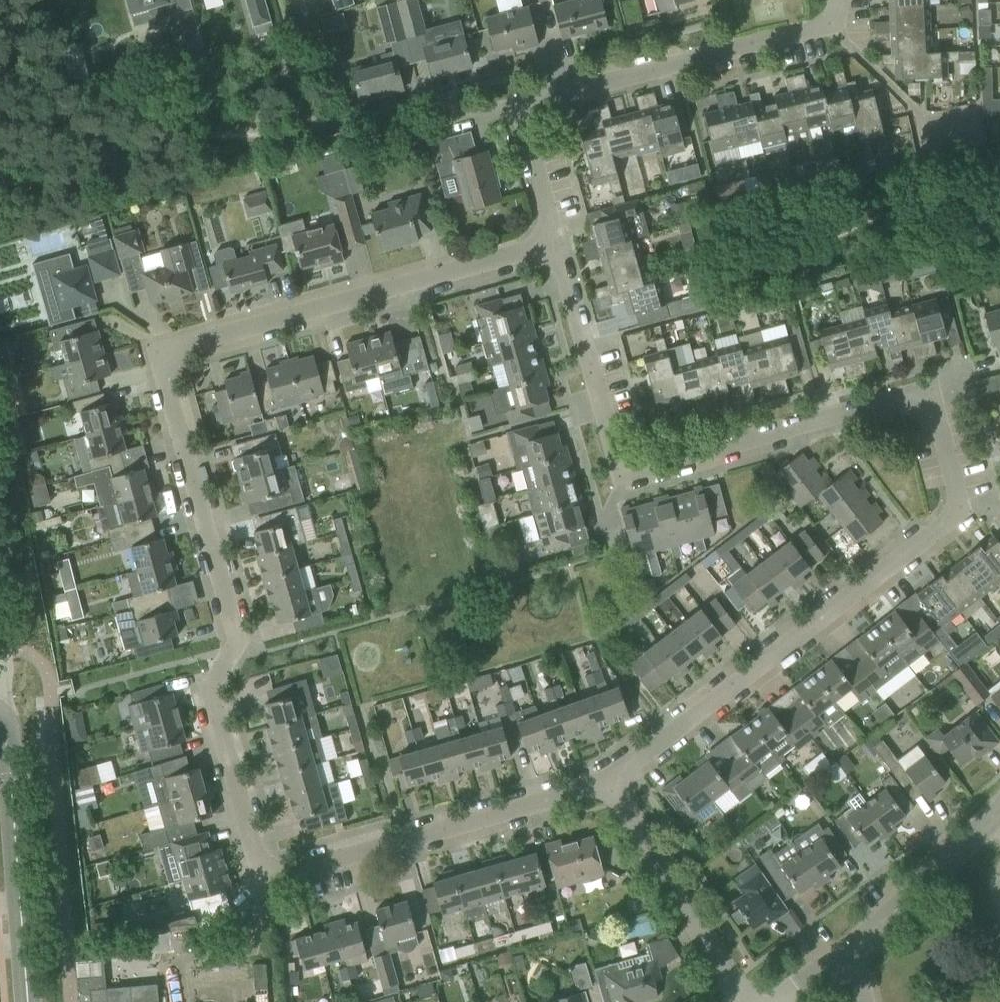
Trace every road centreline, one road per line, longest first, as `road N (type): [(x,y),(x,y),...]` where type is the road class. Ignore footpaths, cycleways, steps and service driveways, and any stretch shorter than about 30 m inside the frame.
road 1 (residential): [(612,777),(961,510),(935,413),(922,396),(902,395),(654,467),(614,459),(554,245)]
road 2 (residential): [(268,873),(255,858),(209,692),(236,646),(166,377),(168,353),(554,245)]
road 3 (residential): [(612,777),(268,873)]
road 4 (residential): [(516,107),(823,22)]
road 5 (tertiary): [(772,1001),(905,898),(999,807)]
road 6 (secondary): [(29,1001),(10,757),(0,731)]
road 7 (residential): [(746,1001),(612,777)]
road 8 (residential): [(268,873),(249,948),(175,956),(178,1001)]
road 9 (residential): [(969,114),(922,119),(823,22)]
road 10 (residential): [(554,245),(516,107)]

